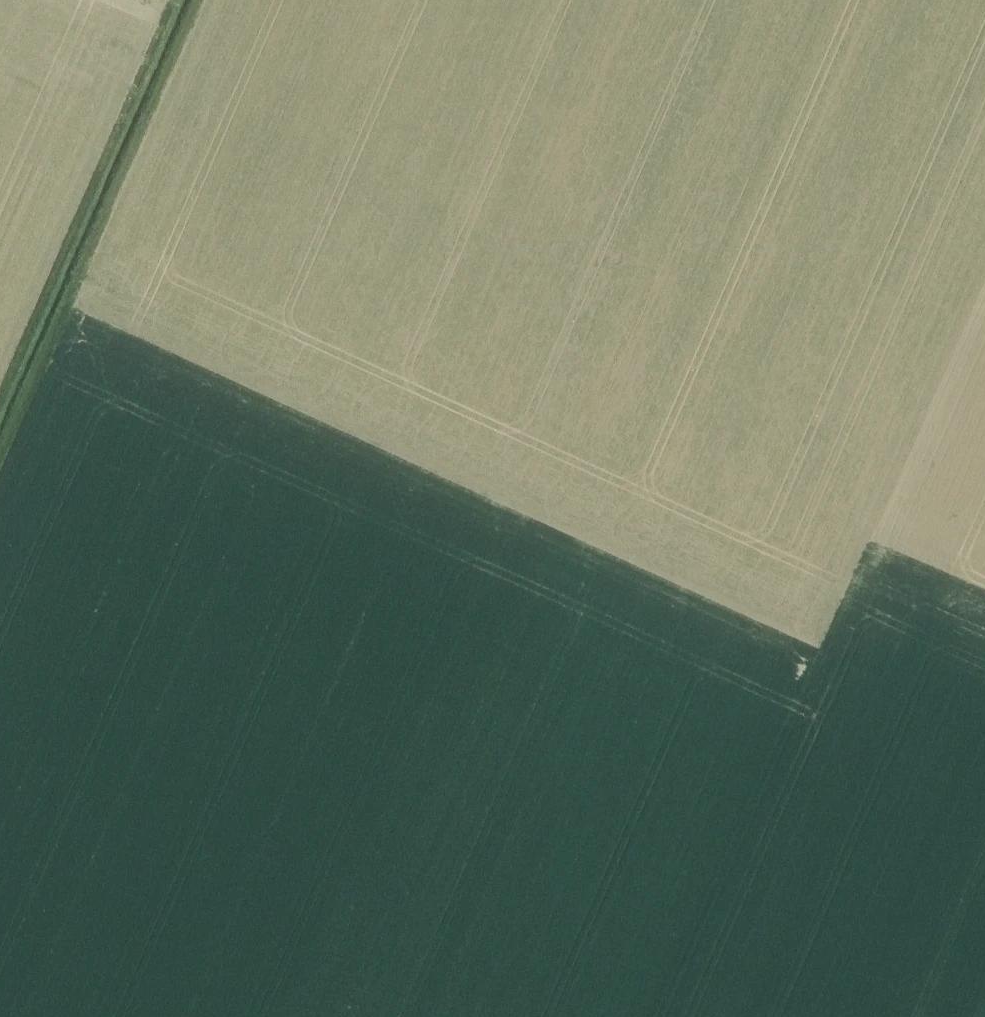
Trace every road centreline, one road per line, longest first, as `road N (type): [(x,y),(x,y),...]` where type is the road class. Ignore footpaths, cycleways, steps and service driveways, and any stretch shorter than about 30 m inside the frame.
road 1 (track): [(198,0),(0,454)]
road 2 (track): [(0,390),(170,0)]

